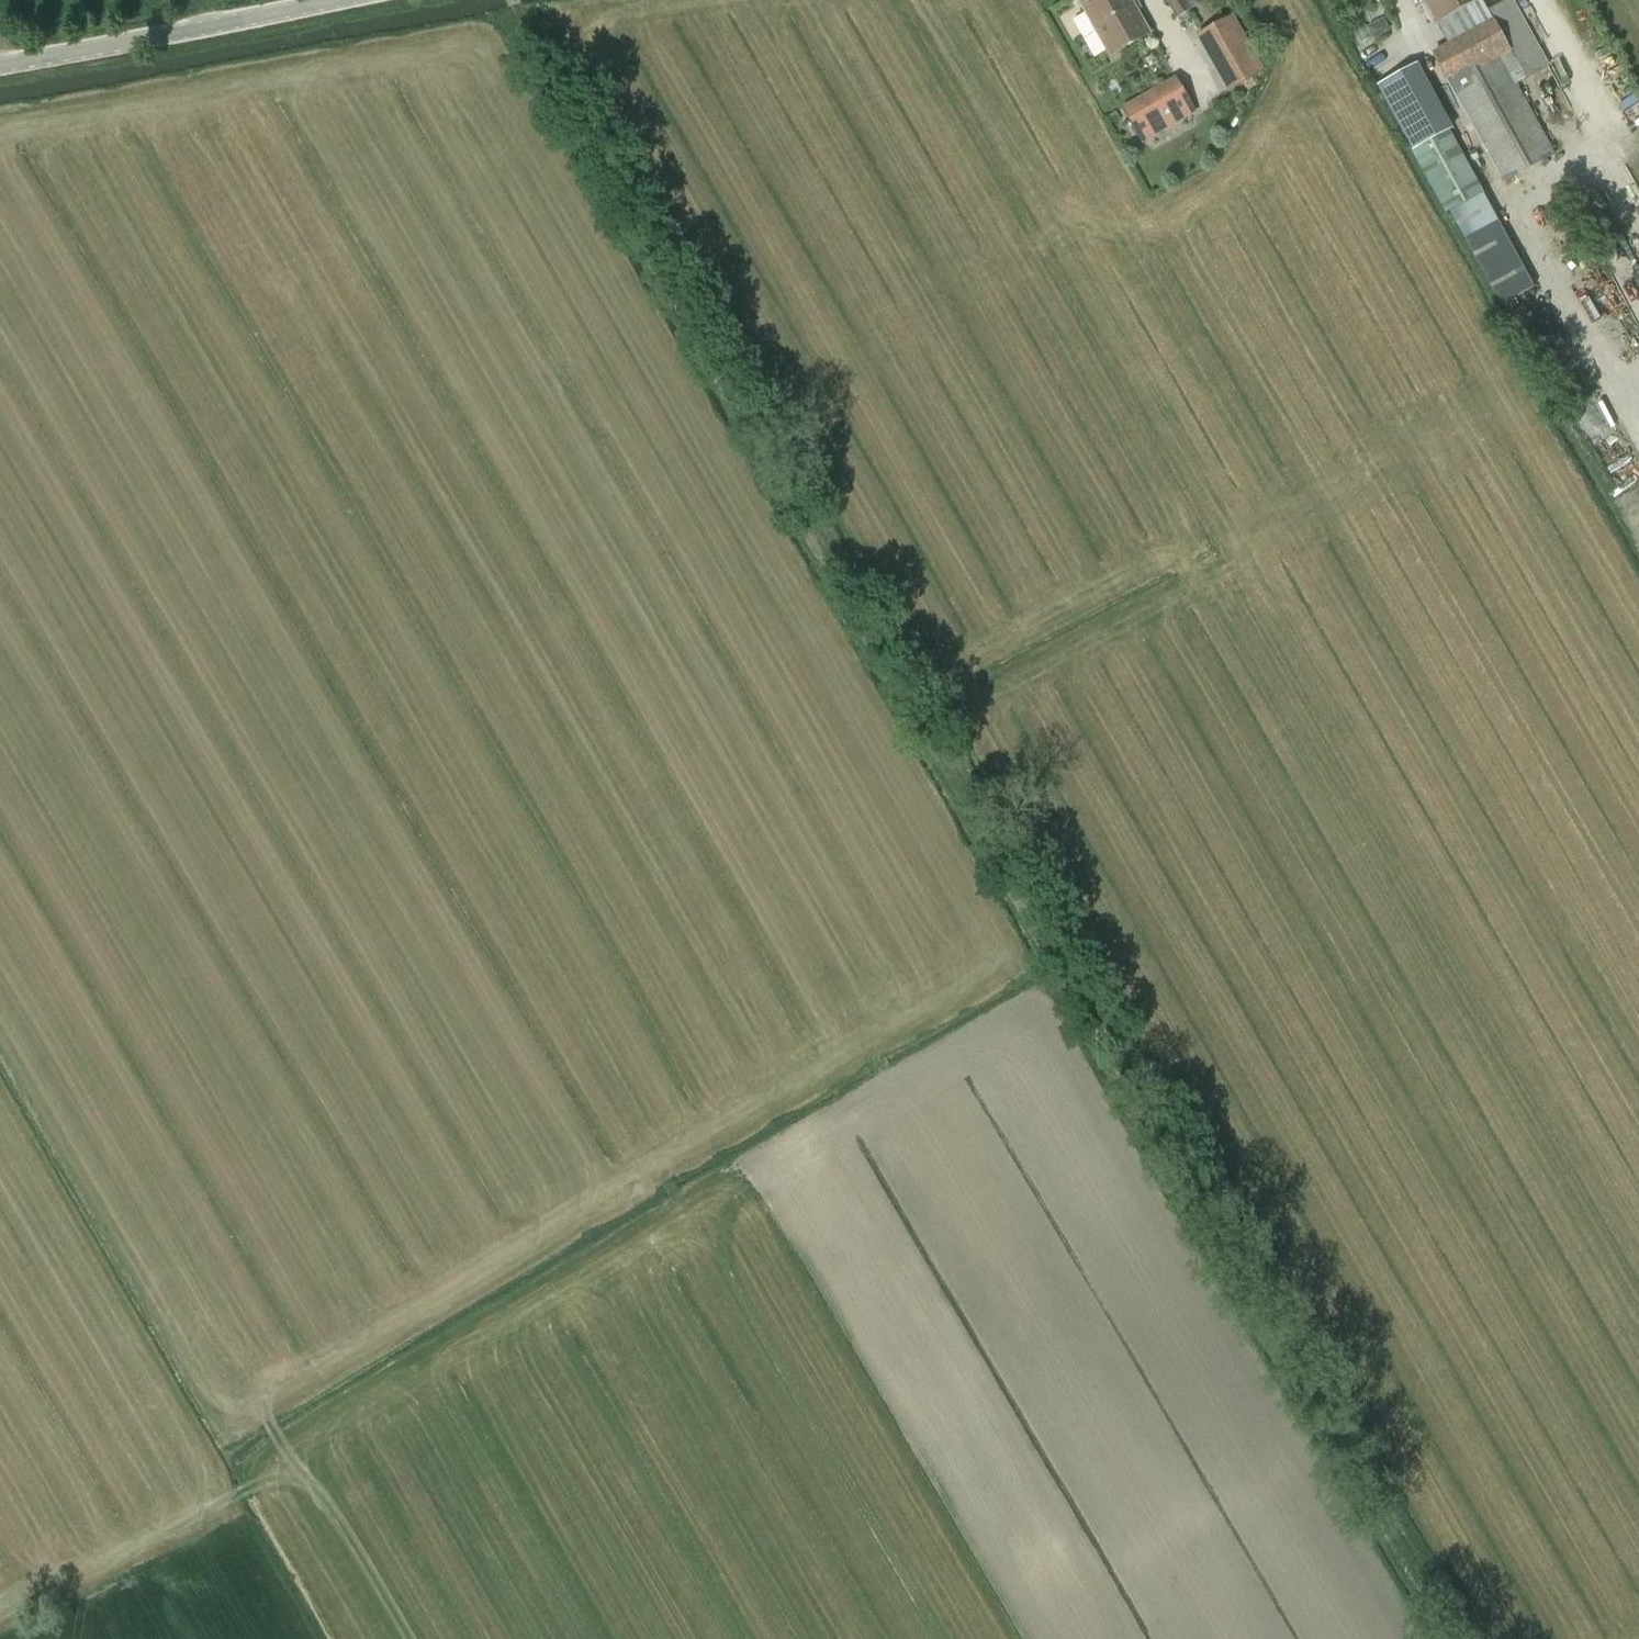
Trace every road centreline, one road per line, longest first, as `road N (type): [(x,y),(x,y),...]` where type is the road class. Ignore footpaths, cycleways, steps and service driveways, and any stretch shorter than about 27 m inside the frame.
road 1 (tertiary): [(0,65),(343,0)]

